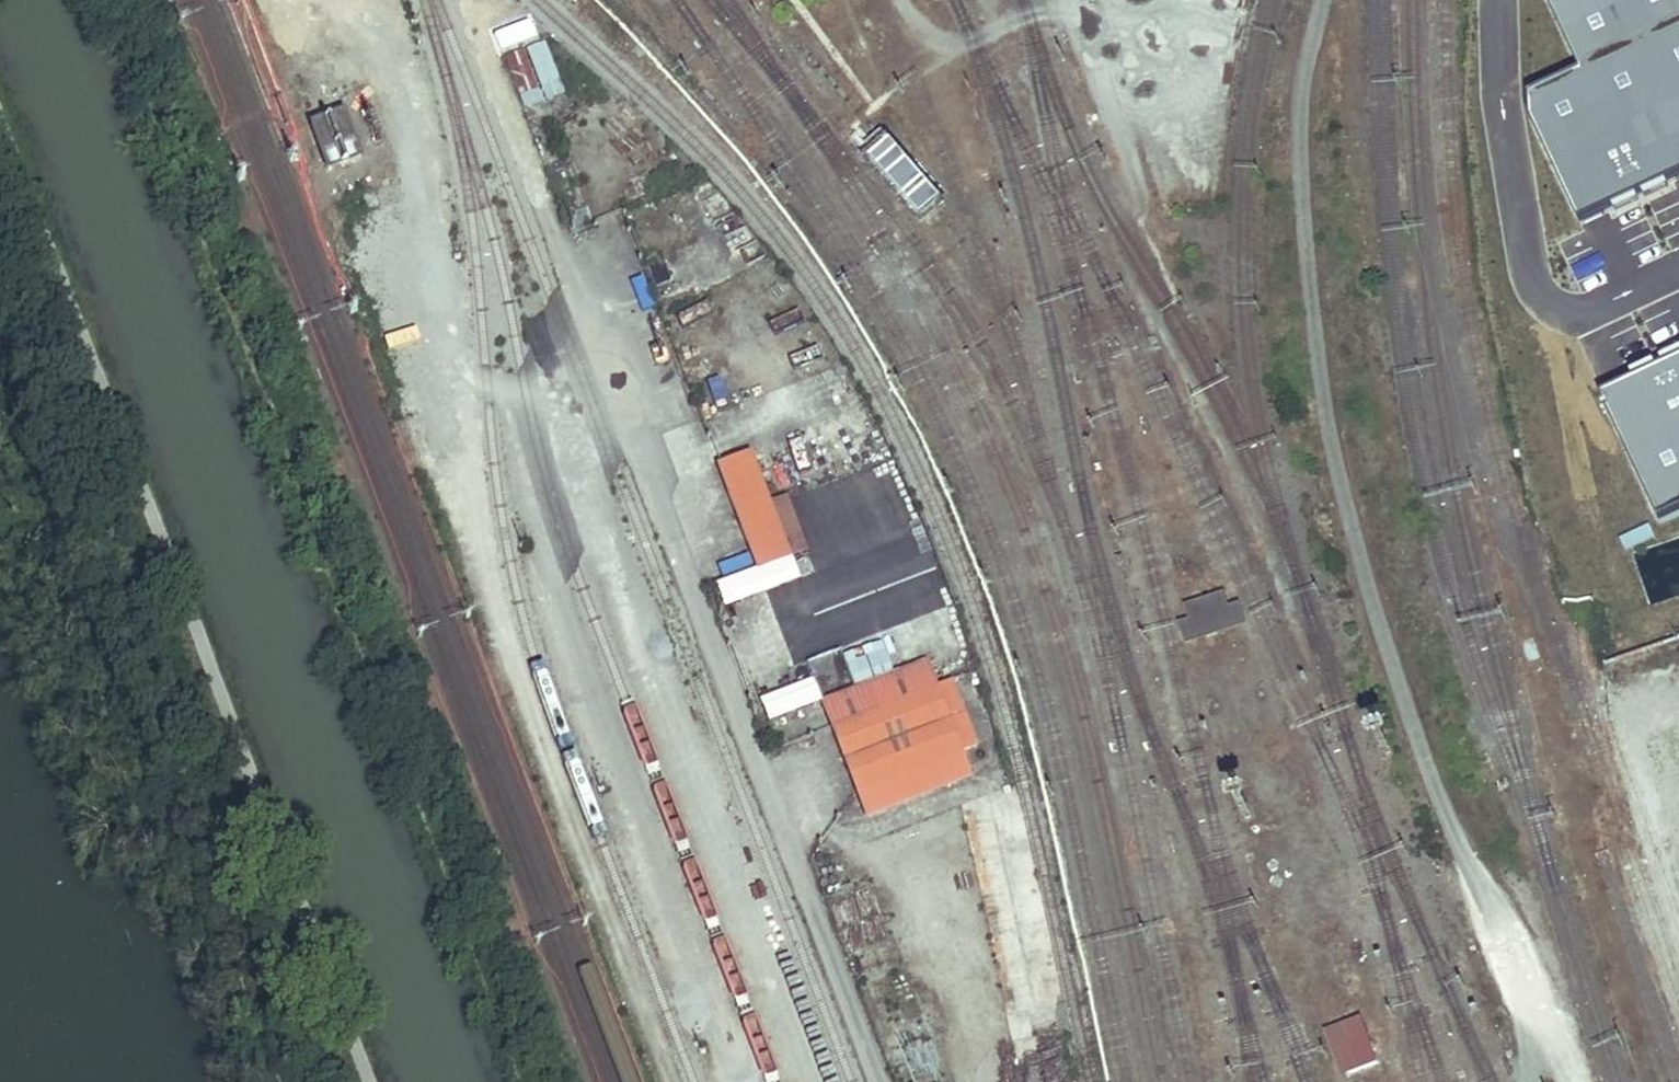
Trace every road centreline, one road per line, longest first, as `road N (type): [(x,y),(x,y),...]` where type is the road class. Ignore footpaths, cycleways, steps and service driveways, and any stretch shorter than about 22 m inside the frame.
road 1 (track): [(532,1081),(113,0)]

